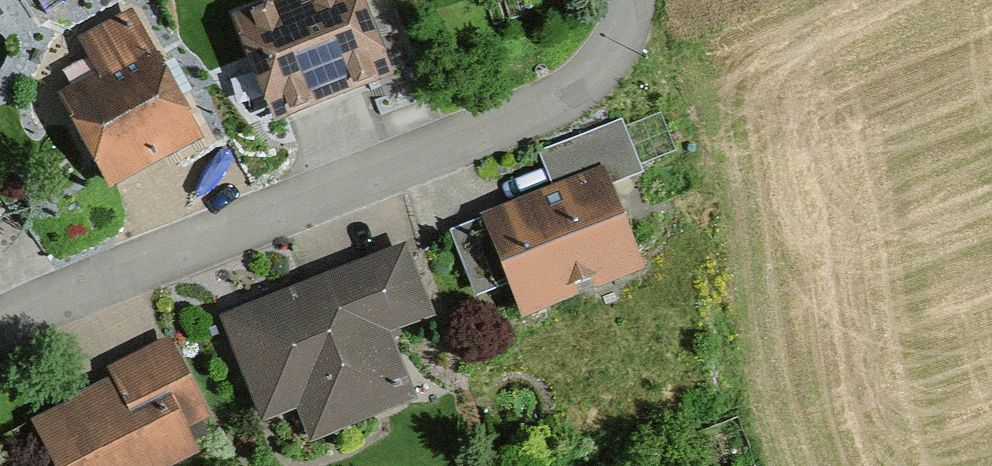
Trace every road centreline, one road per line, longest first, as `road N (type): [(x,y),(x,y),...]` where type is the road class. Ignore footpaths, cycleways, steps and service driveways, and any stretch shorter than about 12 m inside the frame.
road 1 (residential): [(640,0),(614,59),(571,90),(0,334)]
road 2 (track): [(720,465),(709,449),(701,342),(703,183),(646,0)]

